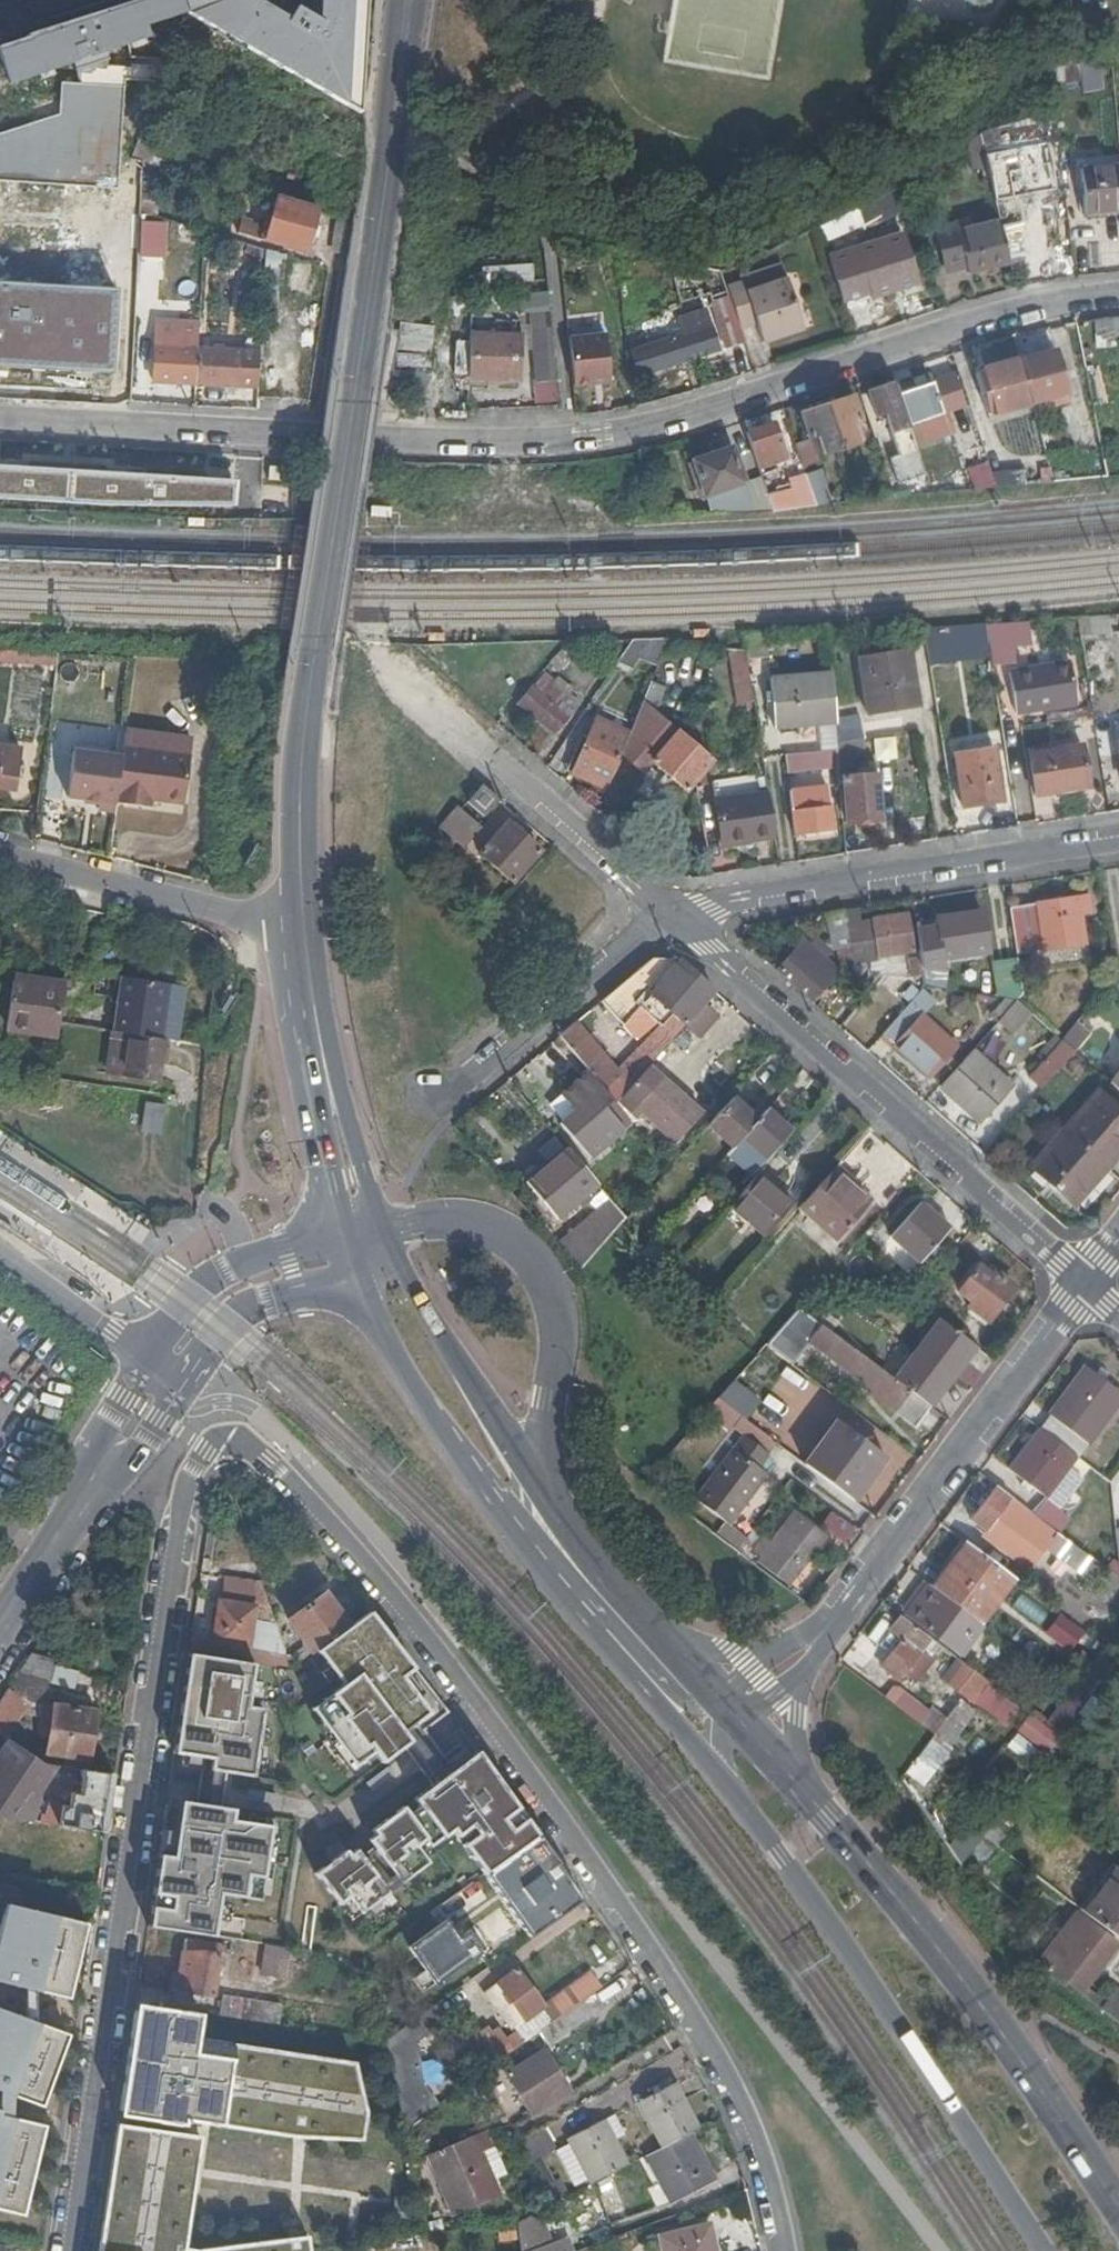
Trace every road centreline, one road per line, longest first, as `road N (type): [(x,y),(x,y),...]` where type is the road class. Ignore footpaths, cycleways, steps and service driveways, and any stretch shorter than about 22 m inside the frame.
road 1 (residential): [(72,2250),(183,1496),(206,1452),(231,1439),(268,1464),(378,1582),(502,1737),(708,2043),(753,2138),(785,2250)]
road 2 (residential): [(0,415),(502,442),(610,433),(980,319),(1118,293)]
road 3 (primary): [(303,928),(305,717),(409,0)]
road 4 (primary): [(721,1782),(779,1856),(1041,2250)]
road 5 (residential): [(667,912),(1086,1284)]
road 6 (primary): [(1118,2213),(946,1966),(793,1778)]
road 7 (residential): [(667,912),(1118,842)]
road 8 (residential): [(823,1634),(1086,1284)]
road 9 (tertiary): [(541,1487),(557,1360),(549,1290),(539,1270),(520,1247),(464,1221),(382,1226)]
road 10 (primary): [(350,1282),(567,1601)]
road 11 (residential): [(392,670),(667,912)]
road 12 (primary): [(303,928),(302,1057),(339,1237)]
road 13 (residential): [(0,855),(303,928)]
road 14 (primary): [(382,1226),(303,928)]
road 15 (primary): [(541,1487),(452,1354),(382,1226)]
road 16 (residential): [(438,1099),(667,912)]
road 17 (primary): [(567,1601),(721,1782)]
road 18 (tertiary): [(339,1237),(215,1278),(150,1362)]
road 19 (primary): [(673,1650),(541,1487)]
road 20 (tertiary): [(183,1385),(238,1314),(350,1282)]
road 21 (residential): [(567,1601),(608,1619),(685,1702),(726,1706)]
road 22 (residential): [(150,1362),(0,1244)]
road 23 (tertiary): [(0,1628),(101,1474)]
road 24 (tertiary): [(150,1362),(114,1426),(101,1474)]
road 25 (tertiary): [(101,1474),(143,1444),(183,1385)]

